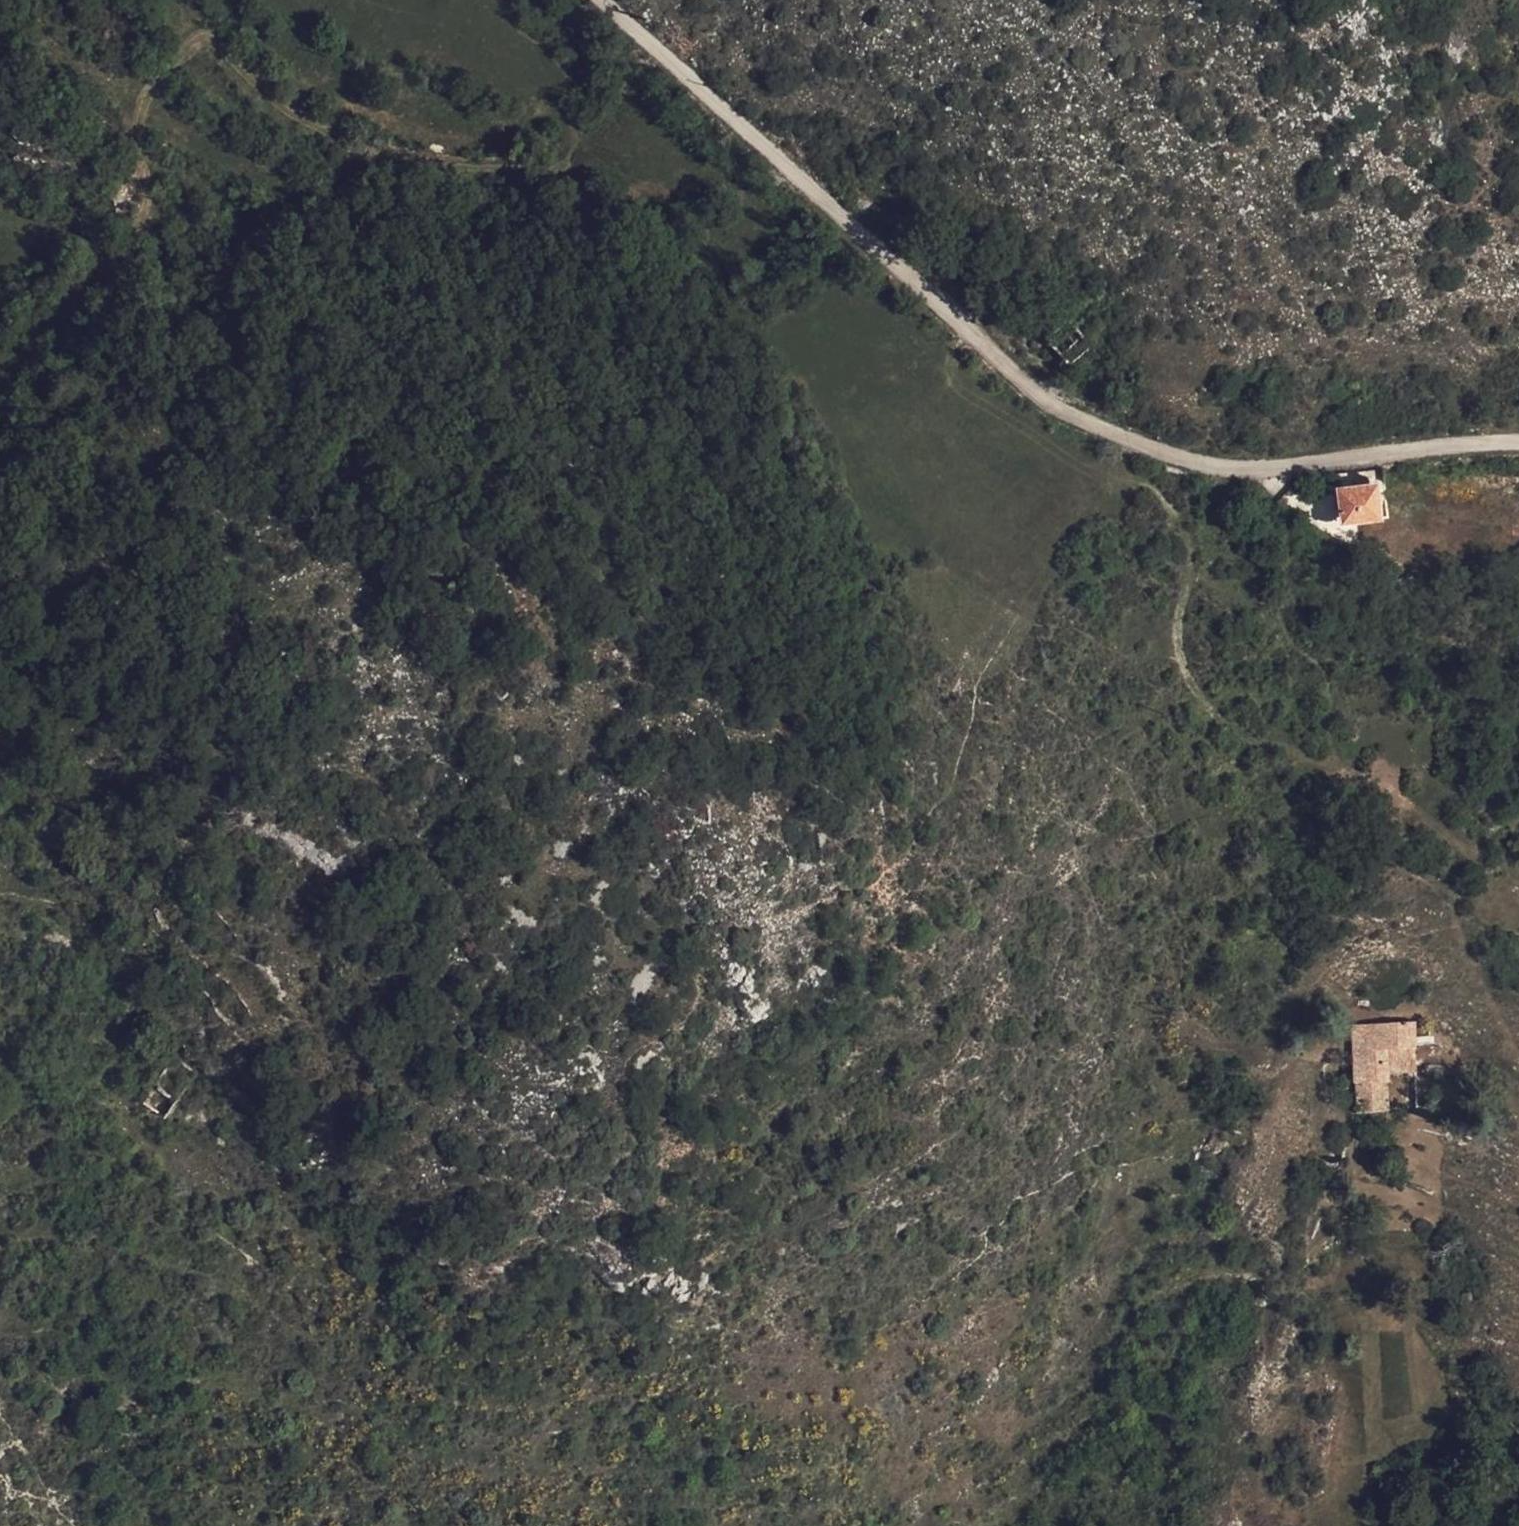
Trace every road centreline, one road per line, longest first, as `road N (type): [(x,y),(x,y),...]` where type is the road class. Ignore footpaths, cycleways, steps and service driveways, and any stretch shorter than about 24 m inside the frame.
road 1 (unclassified): [(1518,448),(1254,470),(1148,451),(1044,403),(586,0)]
road 2 (track): [(1471,846),(1340,768),(1218,721),(1177,643),(1196,546),(1148,451)]

